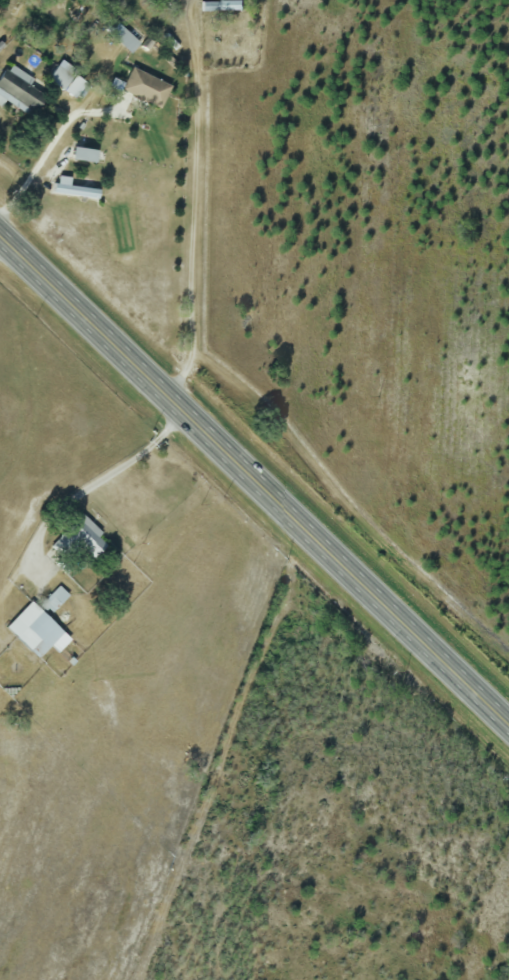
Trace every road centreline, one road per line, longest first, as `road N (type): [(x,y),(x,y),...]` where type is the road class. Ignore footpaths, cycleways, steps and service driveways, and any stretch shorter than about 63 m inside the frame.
road 1 (trunk): [(508,729),(0,237)]
road 2 (residential): [(248,979),(271,898),(272,500)]

